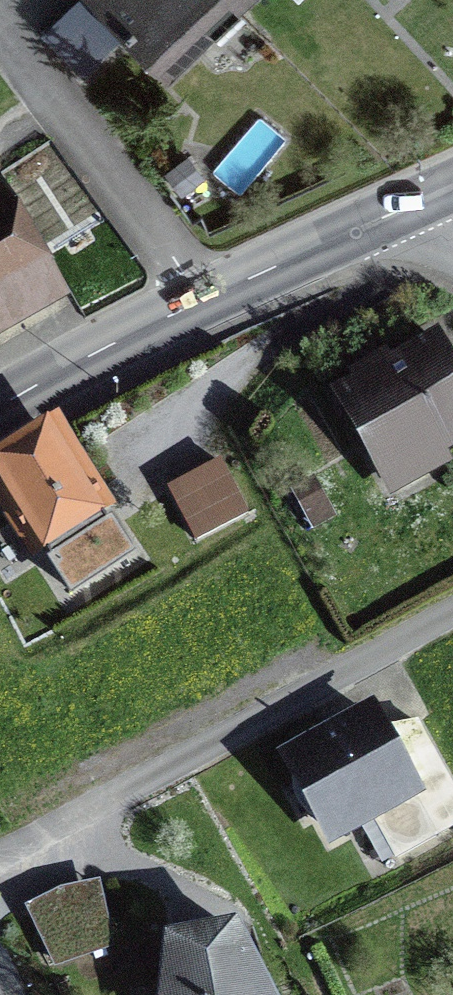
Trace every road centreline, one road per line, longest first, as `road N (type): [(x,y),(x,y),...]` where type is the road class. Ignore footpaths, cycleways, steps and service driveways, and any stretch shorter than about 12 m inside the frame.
road 1 (tertiary): [(0,407),(204,298),(450,188)]

